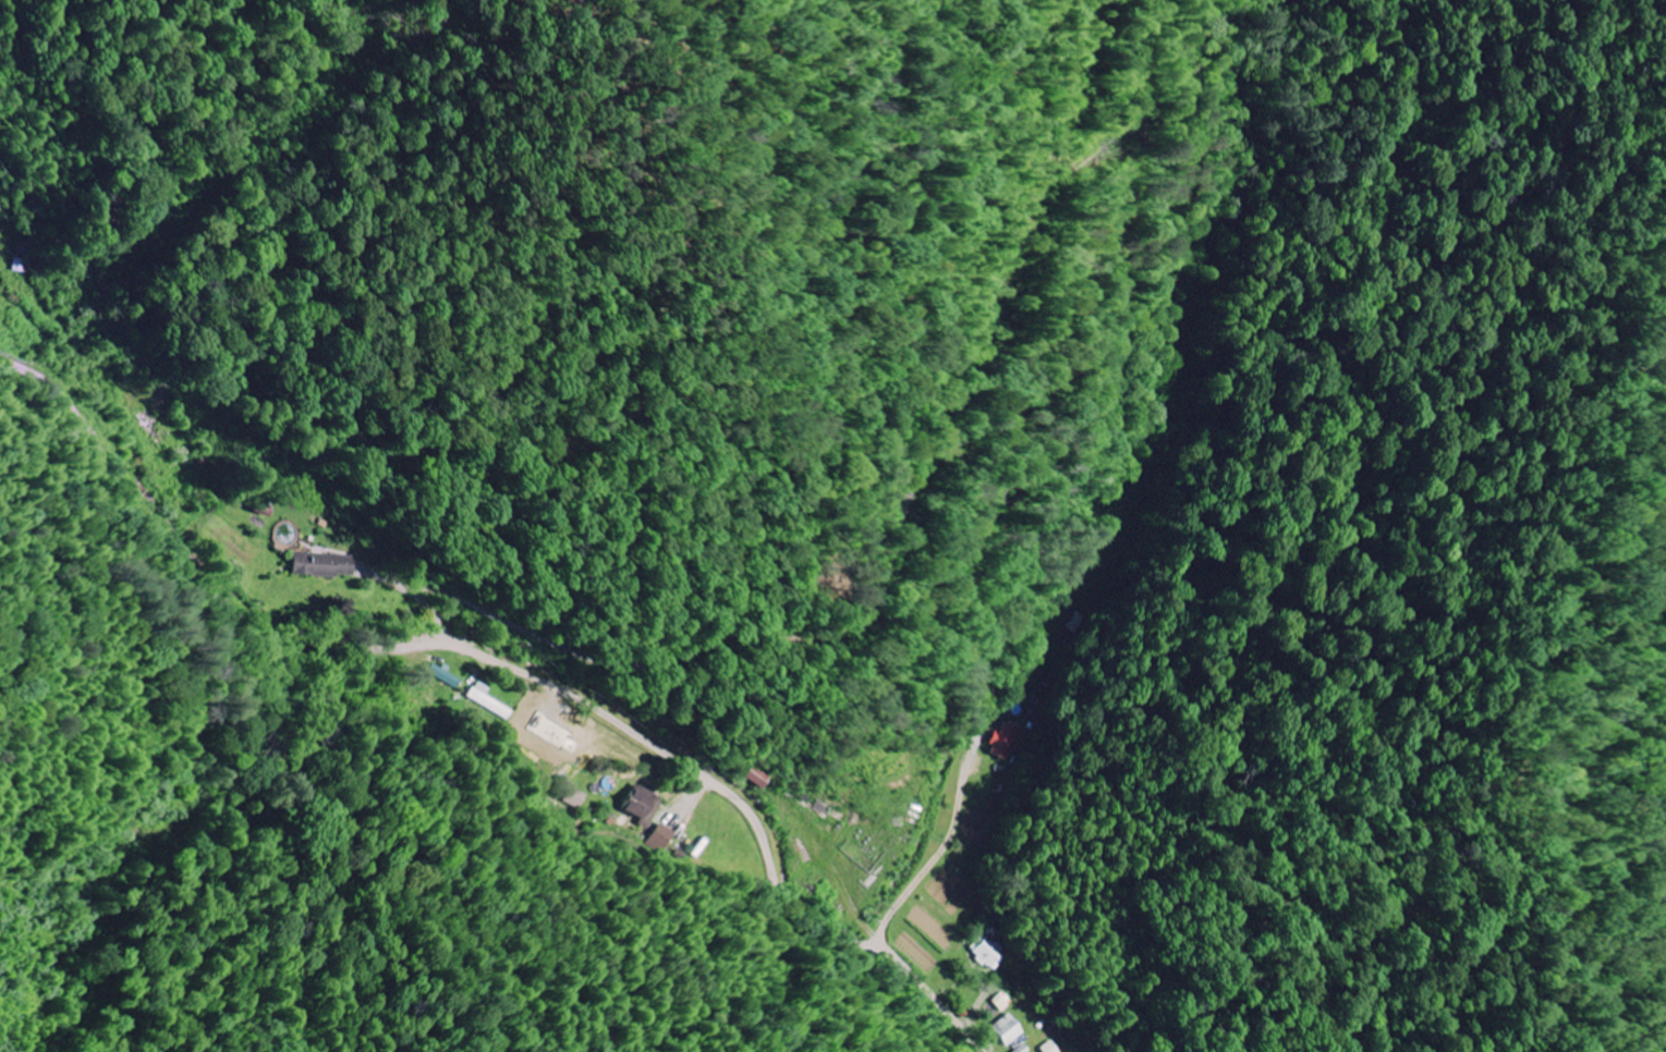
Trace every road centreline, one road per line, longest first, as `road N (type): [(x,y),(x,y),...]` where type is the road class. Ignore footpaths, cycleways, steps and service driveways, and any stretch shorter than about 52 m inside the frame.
road 1 (residential): [(988,1051),(893,957),(834,938),(803,916),(762,827),(737,795),(576,695),(442,643),(378,651),(266,635),(158,529),(64,397),(0,357)]

